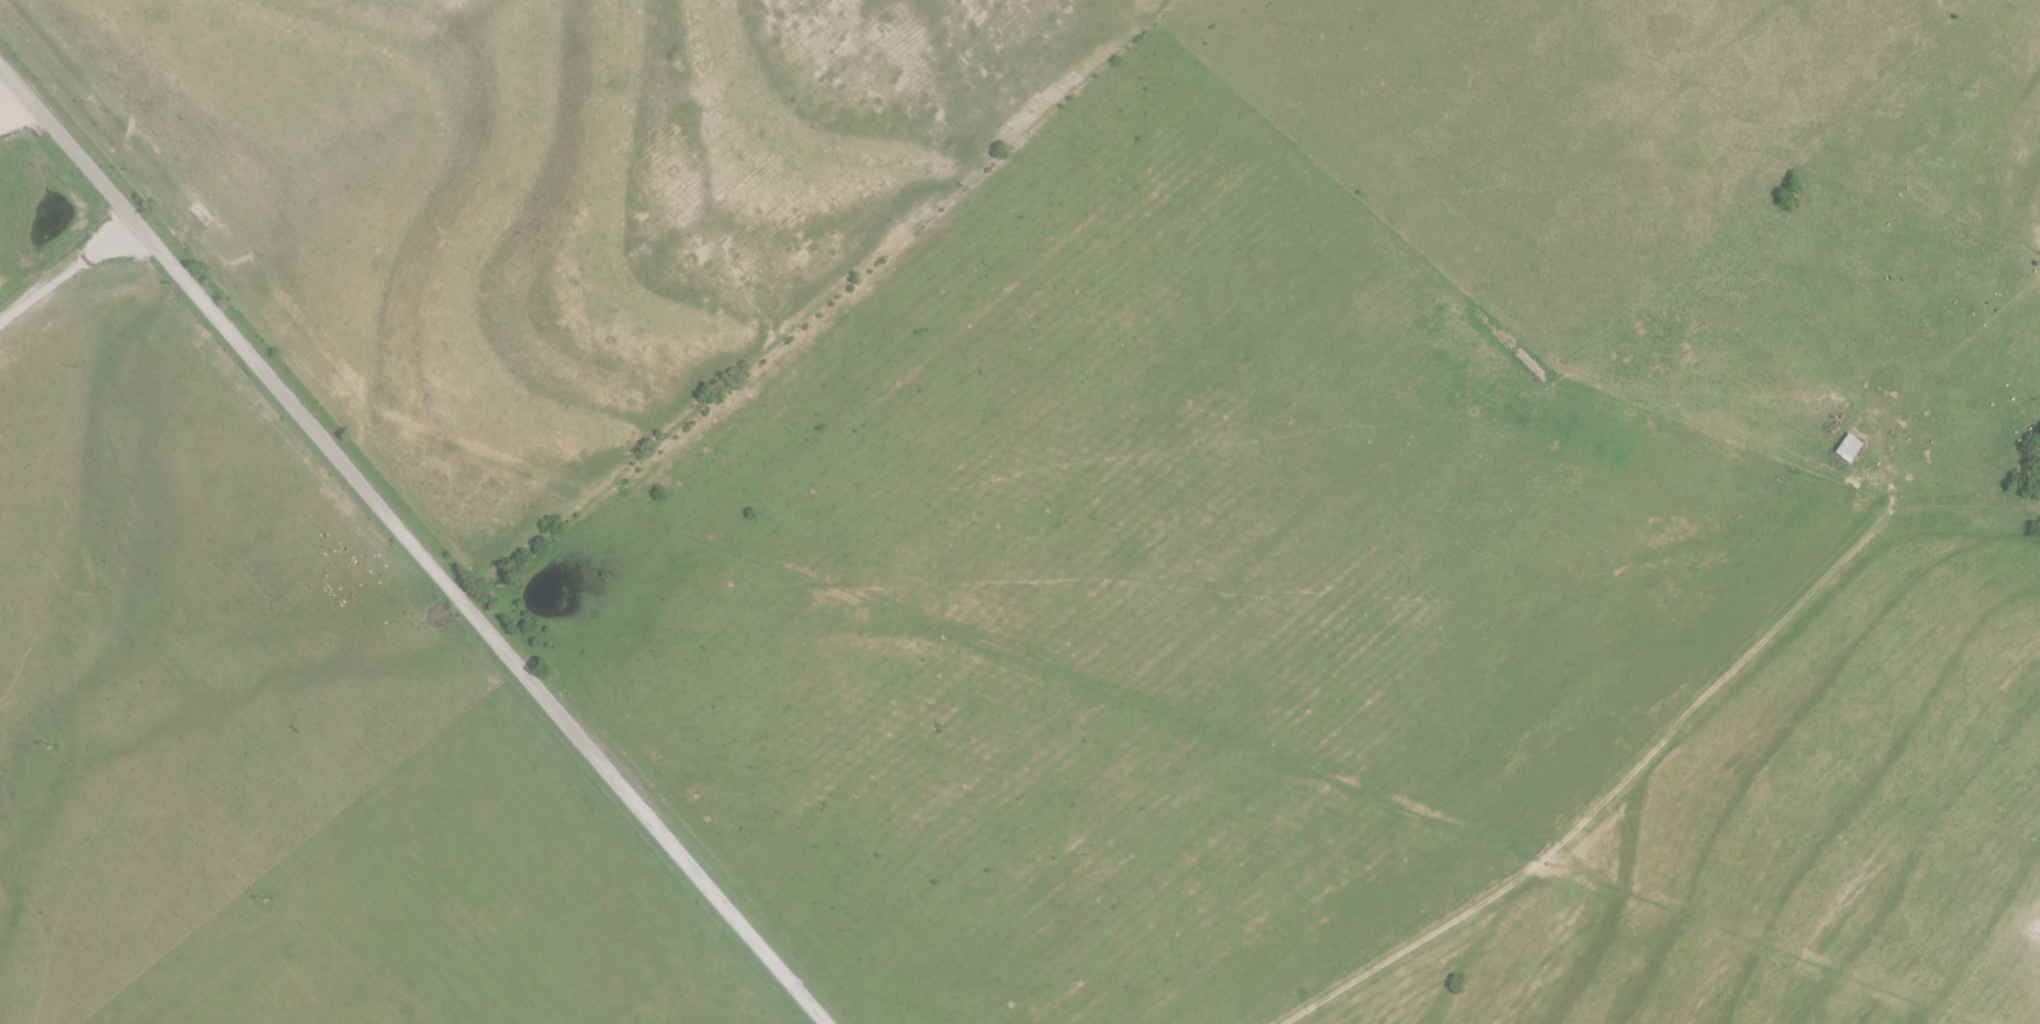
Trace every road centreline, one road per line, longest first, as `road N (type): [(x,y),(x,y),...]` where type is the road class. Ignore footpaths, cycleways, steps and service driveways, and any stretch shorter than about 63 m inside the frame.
road 1 (residential): [(831,1023),(140,219),(0,74)]

